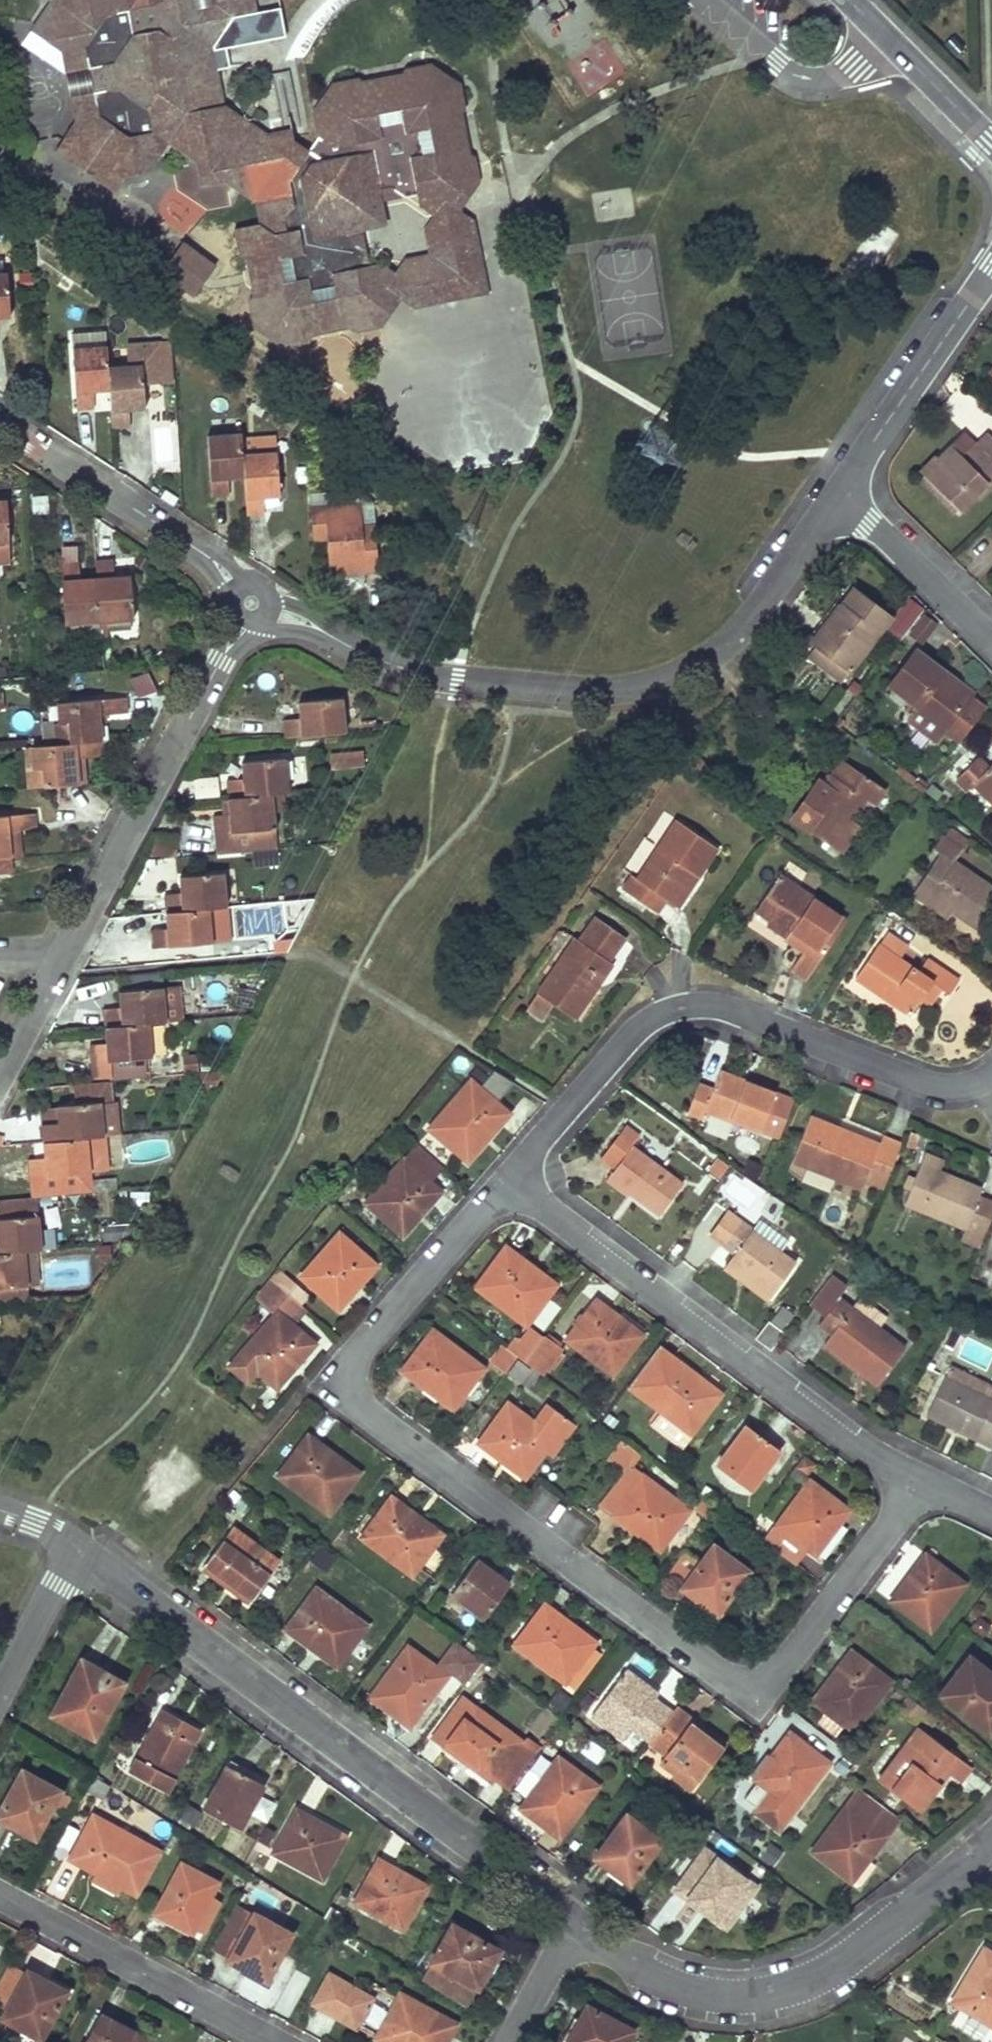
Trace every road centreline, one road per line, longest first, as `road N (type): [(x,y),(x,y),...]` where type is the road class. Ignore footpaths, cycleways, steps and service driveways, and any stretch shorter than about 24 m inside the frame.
road 1 (residential): [(507,1183),(358,1350),(345,1386),(351,1400),(718,1678),(745,1683),(770,1676),(789,1658),(920,1481)]
road 2 (residential): [(250,603),(433,682),(631,692),(692,671),(737,638),(836,498)]
road 3 (residential): [(82,1554),(576,1924)]
road 4 (residential): [(991,1071),(935,1087),(726,1011),(671,1011),(629,1036),(507,1183)]
road 5 (residential): [(0,1072),(250,603)]
road 6 (residential): [(507,1183),(866,1450),(920,1481)]
road 7 (residential): [(576,1924),(658,1983),(733,1999),(777,1991),(858,1954),(979,1854)]
road 8 (residential): [(0,423),(199,553),(250,603)]
road 9 (residential): [(0,1899),(274,2041)]
road 10 (residential): [(836,498),(991,269)]
road 11 (residential): [(836,498),(991,645)]
road 12 (residential): [(848,0),(991,145)]
road 13 (residential): [(82,1554),(0,1695)]
road 14 (residential): [(508,2041),(576,1924)]

